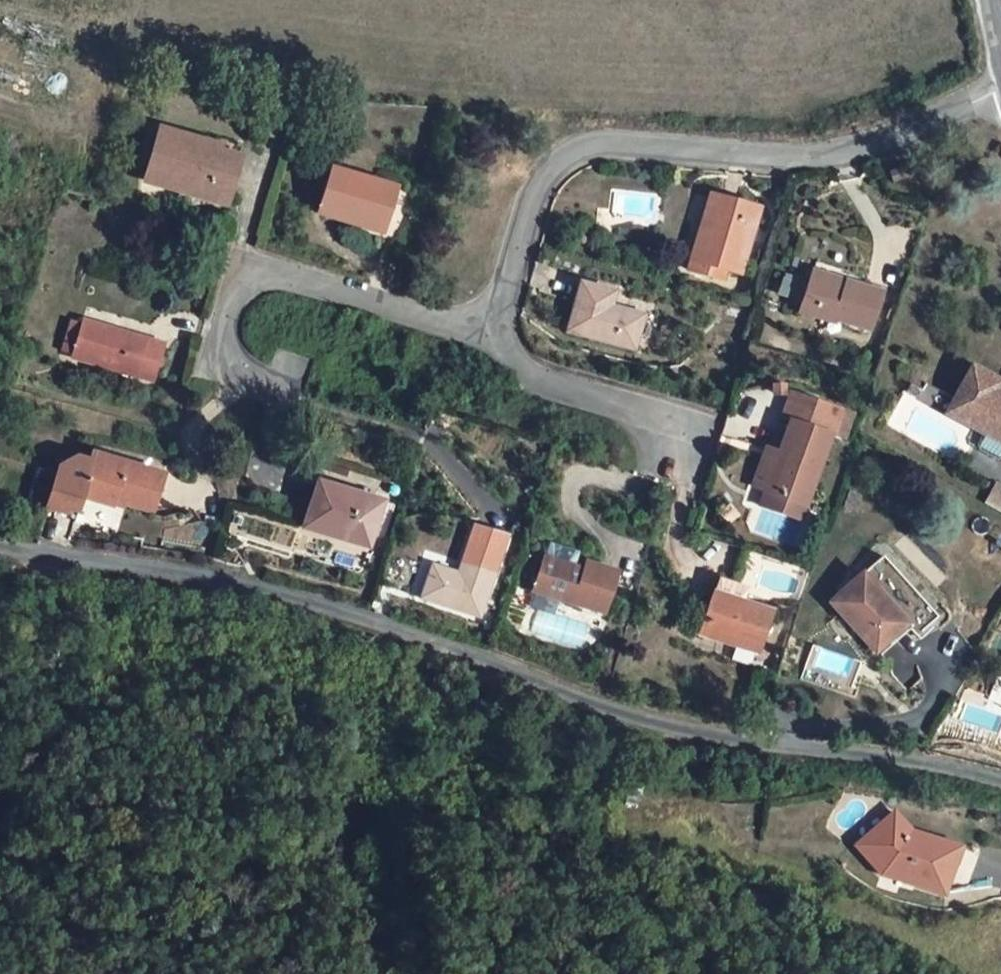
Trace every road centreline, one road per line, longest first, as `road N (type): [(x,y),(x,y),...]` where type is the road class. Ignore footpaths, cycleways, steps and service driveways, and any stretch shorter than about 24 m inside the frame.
road 1 (unclassified): [(0,543),(244,585),(376,621),(611,709),(728,736),(940,767),(1000,786)]
road 2 (residential): [(1000,79),(906,138),(820,160),(606,146),(557,156),(535,195),(491,330)]
road 3 (residential): [(491,330),(428,328),(243,275),(213,366),(261,387)]
road 4 (residential): [(491,330),(542,384),(683,428)]

